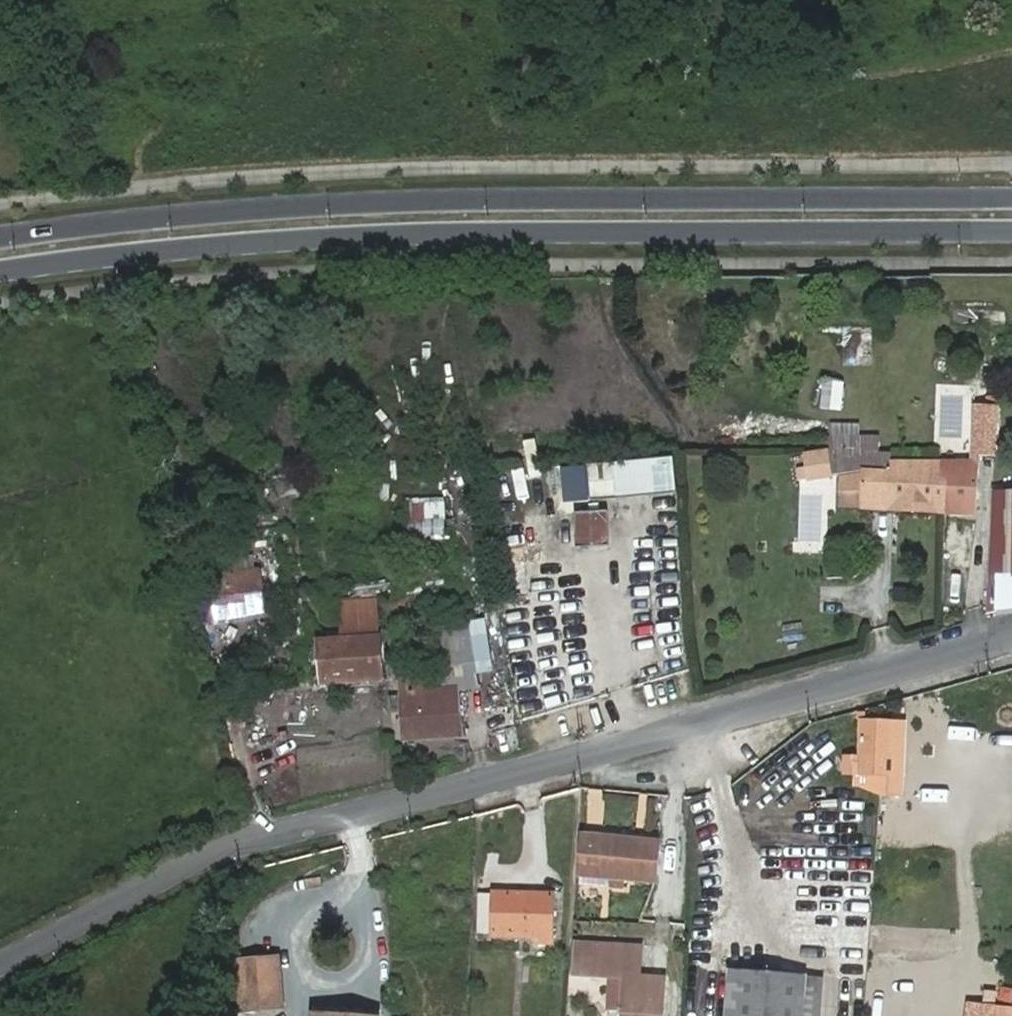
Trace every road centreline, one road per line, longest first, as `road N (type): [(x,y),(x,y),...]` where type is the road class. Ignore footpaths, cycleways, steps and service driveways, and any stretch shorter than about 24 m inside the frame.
road 1 (unclassified): [(0,964),(219,851),(274,833),(692,727),(1011,633)]
road 2 (secondary): [(0,273),(135,253),(426,236),(1011,232)]
road 3 (secondary): [(1011,196),(436,198),(0,236)]

